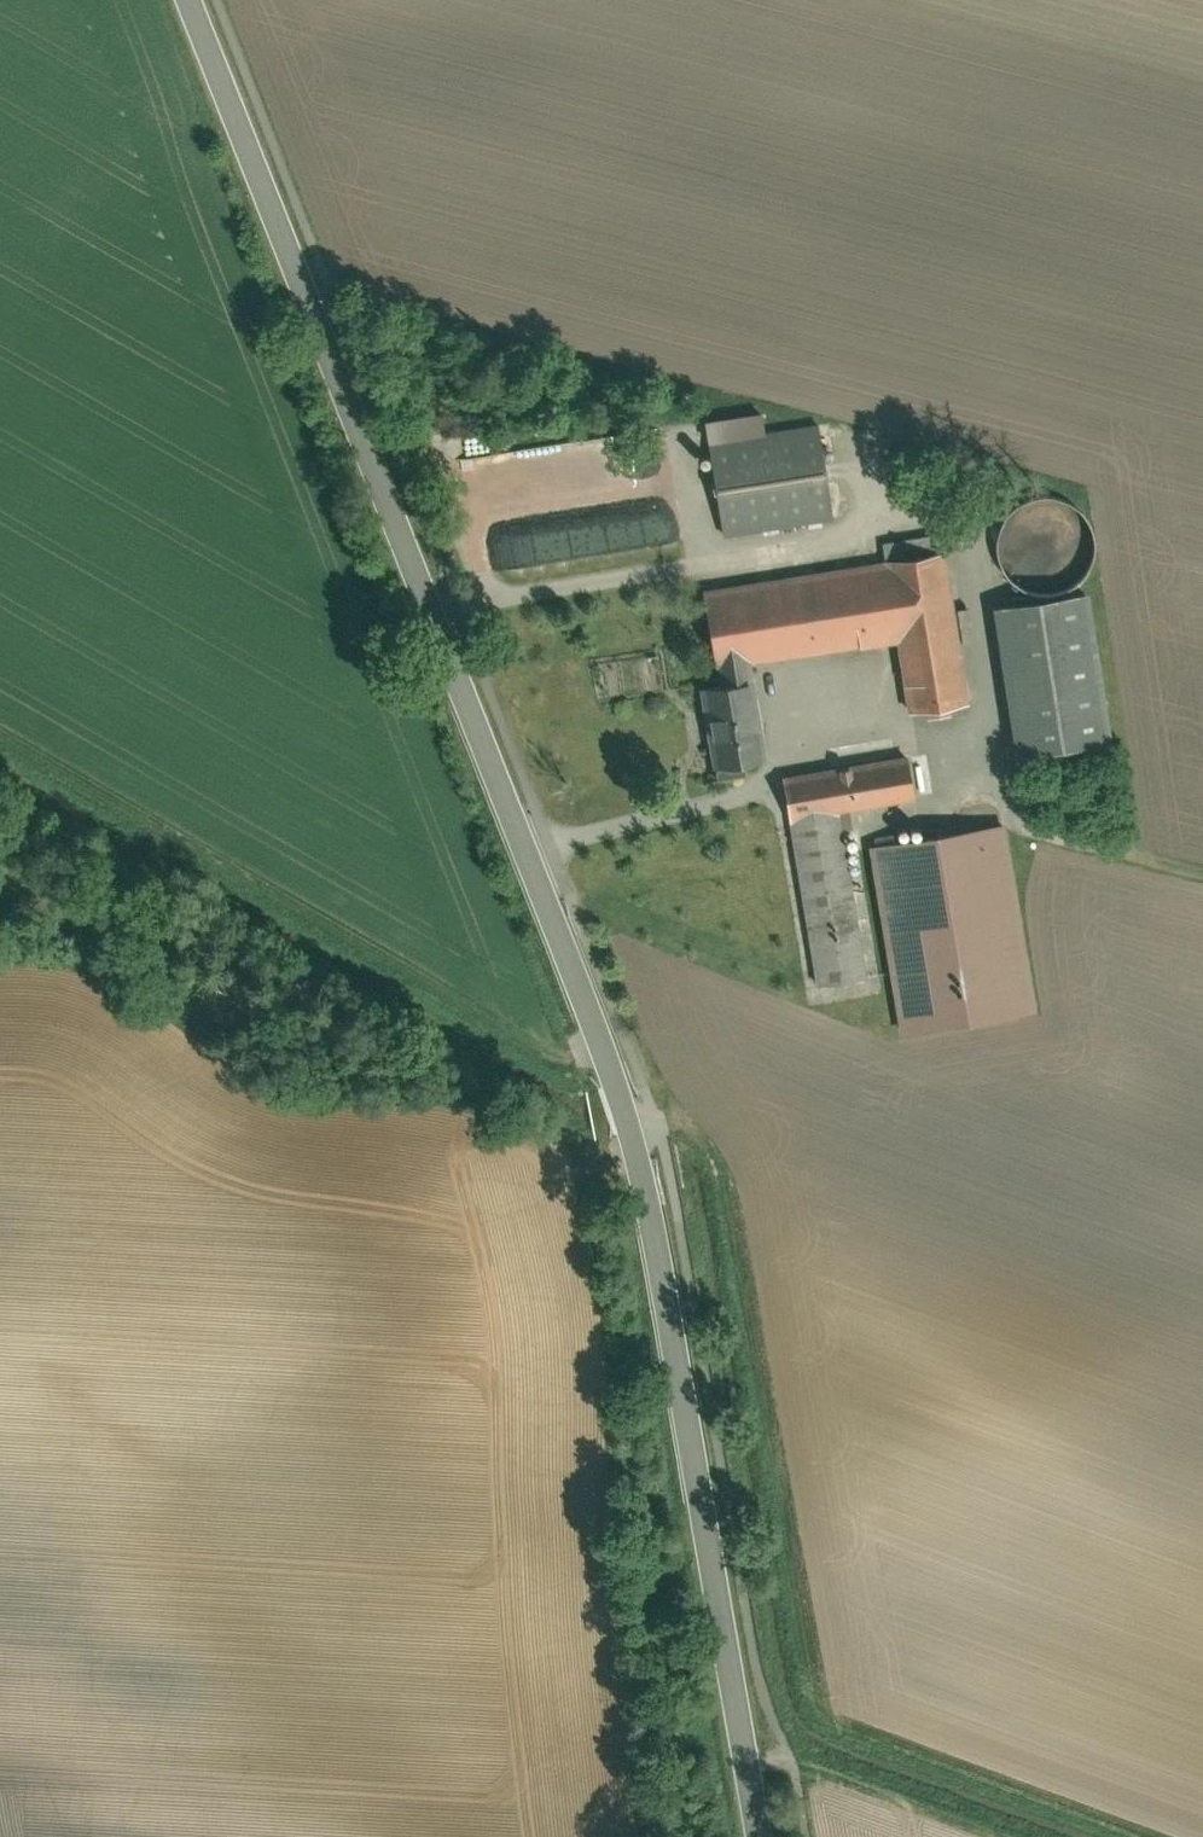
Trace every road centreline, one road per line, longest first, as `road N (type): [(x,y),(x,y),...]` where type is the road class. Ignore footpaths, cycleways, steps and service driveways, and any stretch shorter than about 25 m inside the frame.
road 1 (tertiary): [(191,0),(633,1120),(763,1836)]

